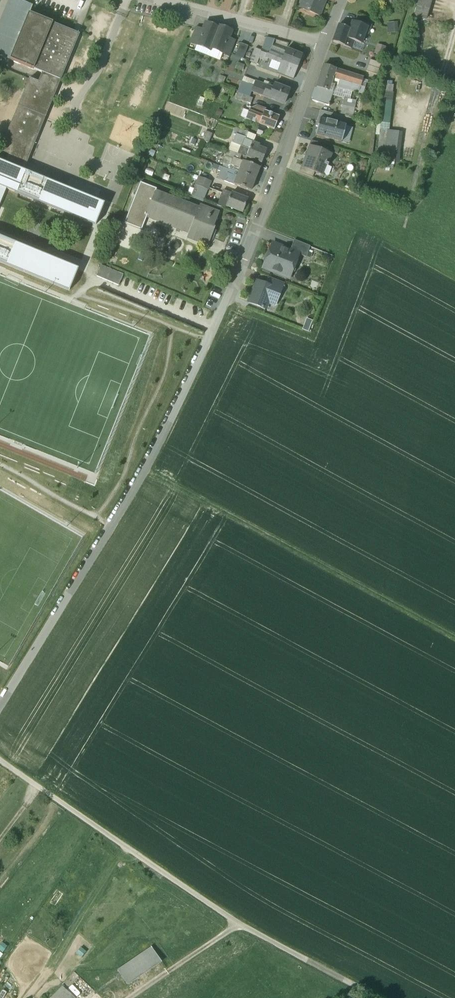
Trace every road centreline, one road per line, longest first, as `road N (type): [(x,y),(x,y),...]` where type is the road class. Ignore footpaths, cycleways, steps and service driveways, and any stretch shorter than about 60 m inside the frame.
road 1 (residential): [(326,45),(183,396),(0,706)]
road 2 (track): [(0,760),(238,923),(377,997)]
road 3 (track): [(454,640),(145,472)]
road 4 (residential): [(326,45),(149,0)]
road 5 (track): [(238,923),(128,997)]
road 6 (track): [(454,35),(417,156)]

